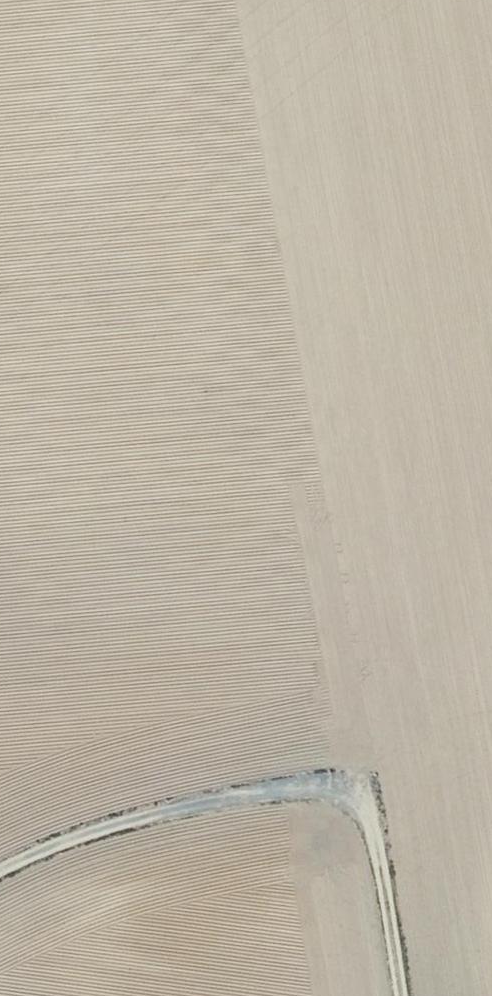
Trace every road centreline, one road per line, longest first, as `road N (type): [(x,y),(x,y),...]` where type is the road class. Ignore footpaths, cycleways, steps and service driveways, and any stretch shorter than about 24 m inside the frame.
road 1 (track): [(0,870),(129,823),(338,777),(366,798),(404,995)]

